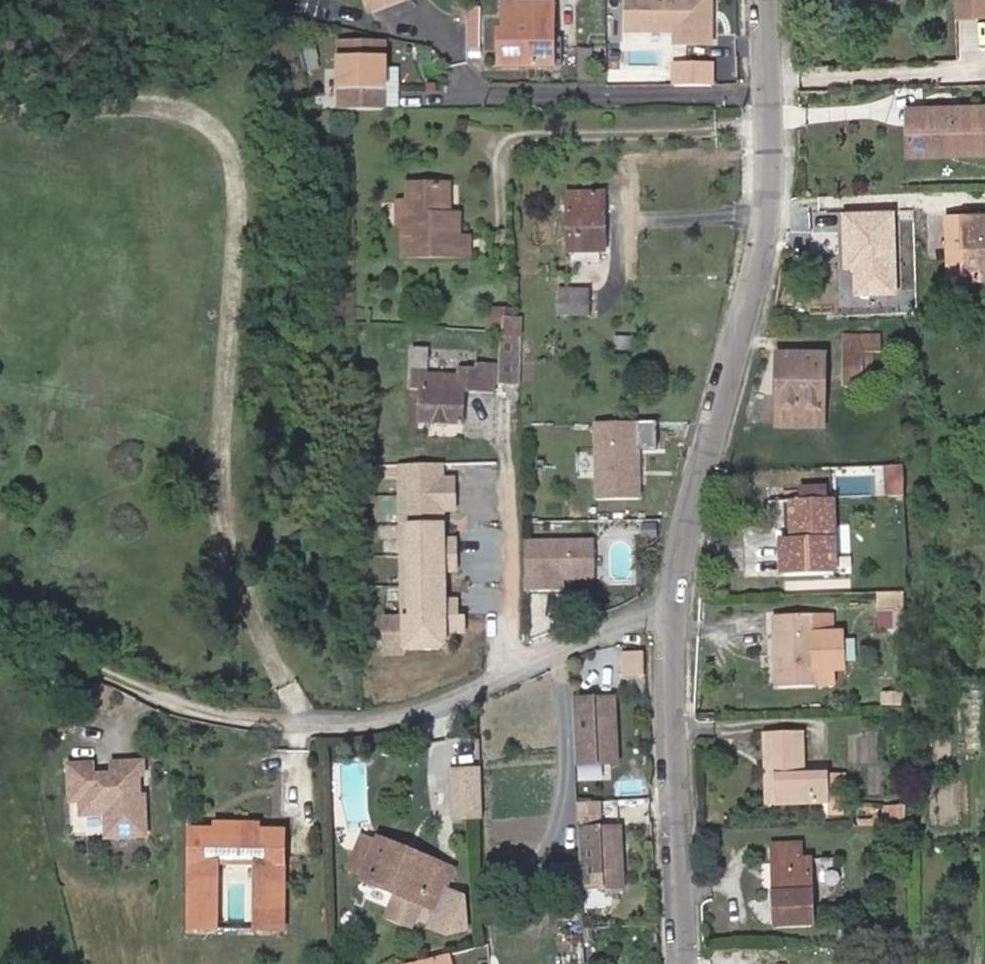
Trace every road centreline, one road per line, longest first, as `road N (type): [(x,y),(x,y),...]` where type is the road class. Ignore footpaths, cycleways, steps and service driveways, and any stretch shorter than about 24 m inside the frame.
road 1 (residential): [(672,603),(765,225),(766,0)]
road 2 (unclassified): [(672,603),(400,717),(300,721)]
road 3 (residential): [(684,963),(672,603)]

